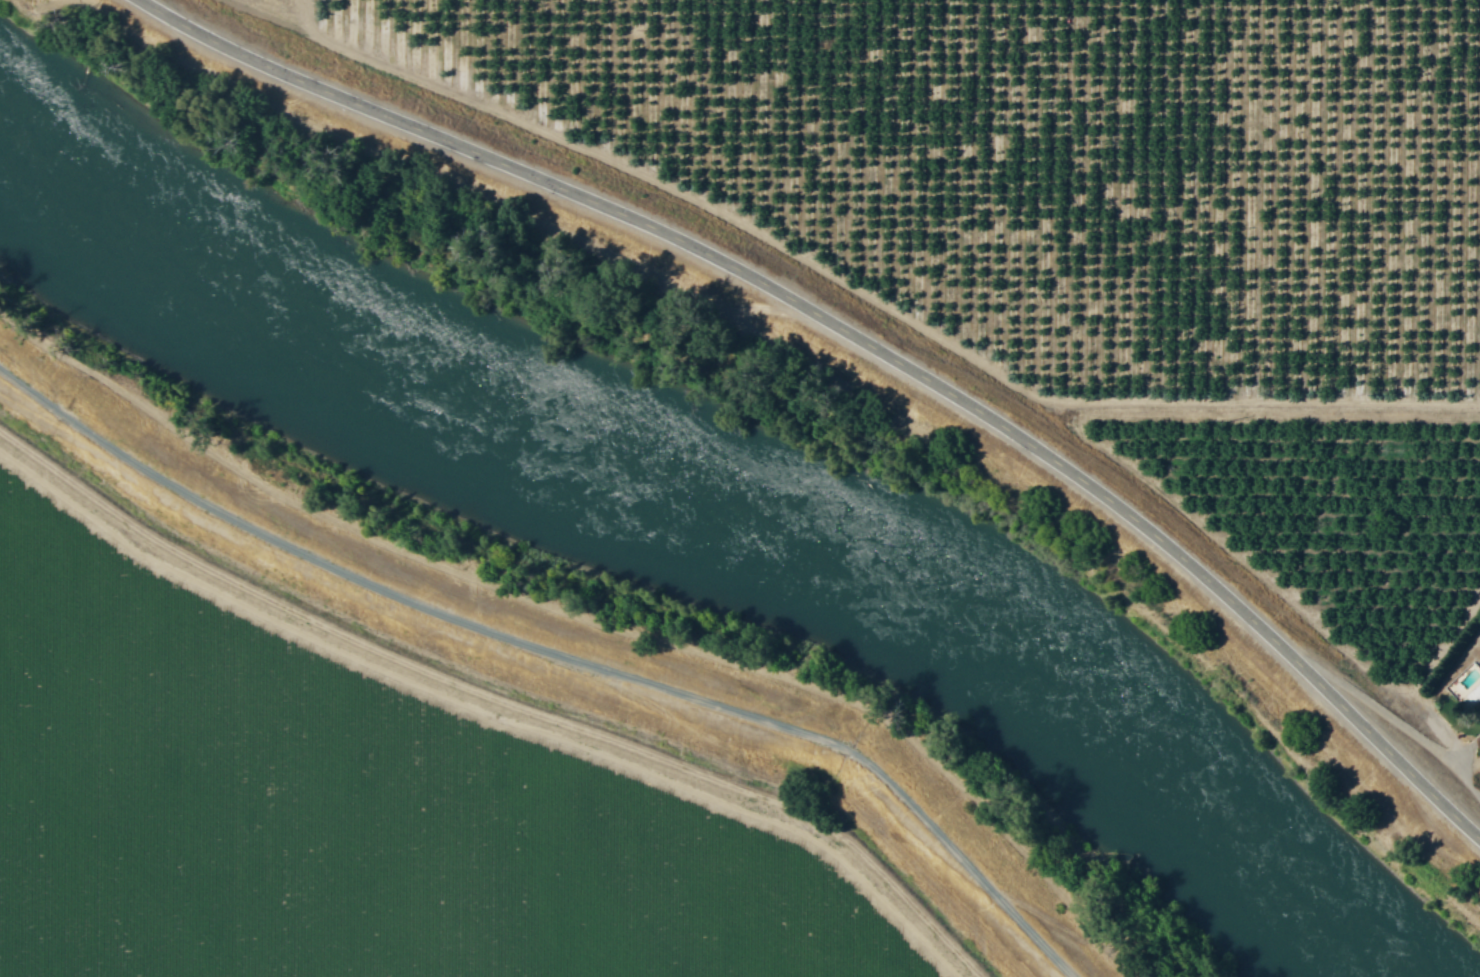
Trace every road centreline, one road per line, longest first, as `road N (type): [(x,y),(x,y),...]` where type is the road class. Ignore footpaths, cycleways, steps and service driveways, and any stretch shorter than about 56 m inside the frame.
road 1 (residential): [(1479,834),(1189,561),(987,414),(707,252),(251,58),(143,0)]
road 2 (track): [(1066,976),(848,756),(325,560),(157,473),(0,366)]

